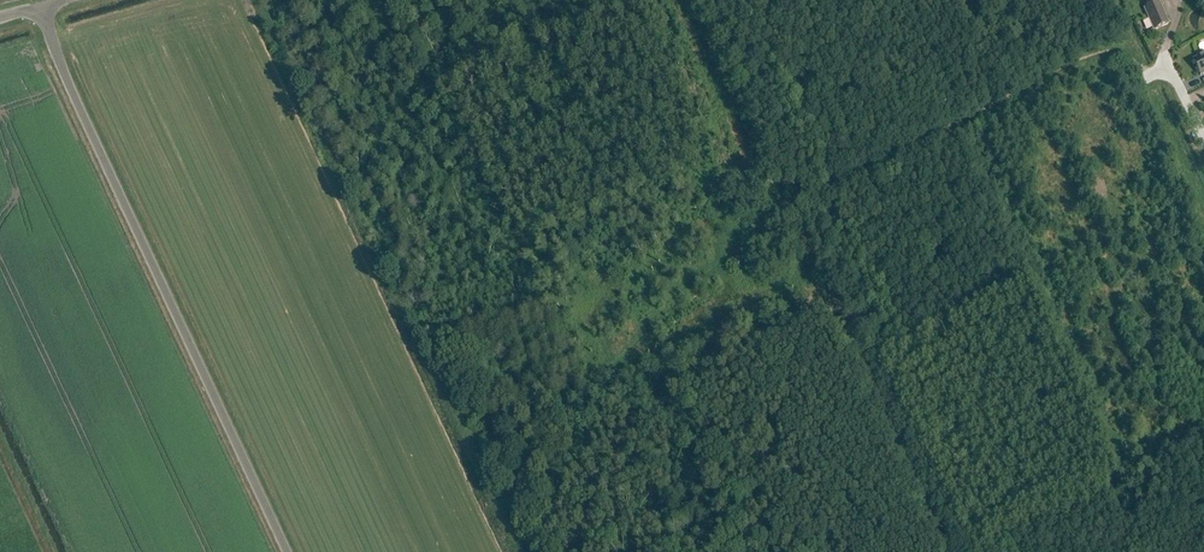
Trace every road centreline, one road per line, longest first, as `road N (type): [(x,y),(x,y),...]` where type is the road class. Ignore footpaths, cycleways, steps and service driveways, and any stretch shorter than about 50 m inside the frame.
road 1 (unclassified): [(288,551),(38,9)]

